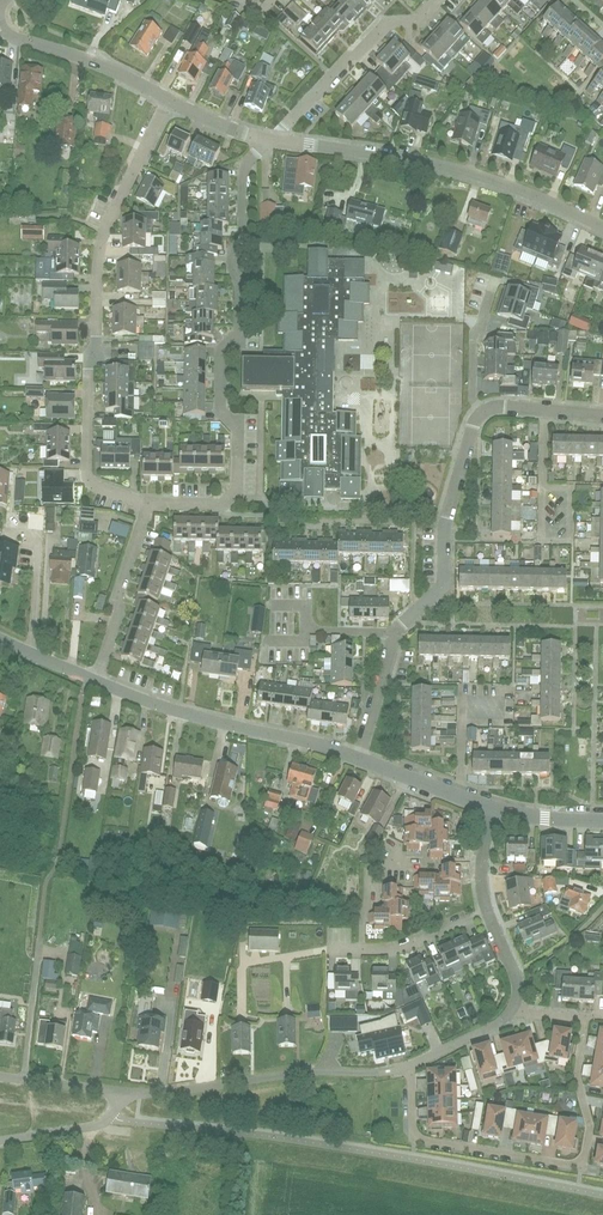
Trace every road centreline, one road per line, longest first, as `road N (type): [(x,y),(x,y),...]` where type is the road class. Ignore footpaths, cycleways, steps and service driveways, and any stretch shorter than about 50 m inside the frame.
road 1 (residential): [(148,503),(222,503),(237,488),(238,429),(221,409),(221,349),(240,331),(233,250),(244,240),(245,164),(271,139)]
road 2 (residential): [(148,503),(87,476),(88,371),(100,237),(168,99)]
road 3 (residential): [(586,1018),(577,1075),(590,1124),(583,1166),(414,1137),(408,1065)]
road 4 (residential): [(602,231),(538,196),(419,160),(271,139)]
road 5 (residential): [(117,1106),(141,1093),(408,1065)]
road 6 (residential): [(358,758),(94,679)]
road 7 (residential): [(395,632),(444,585),(444,530),(482,412)]
road 8 (residential): [(271,139),(382,23),(416,21),(435,0)]
road 9 (residential): [(168,99),(97,63),(20,41),(0,22)]
road 10 (residential): [(94,679),(148,503)]
road 11 (residential): [(482,412),(472,398),(474,336),(496,276)]
road 12 (residential): [(492,808),(358,758)]
road 13 (residential): [(362,949),(397,947),(488,911)]
road 14 (residential): [(358,758),(395,632)]
road 15 (residential): [(0,1140),(91,1126),(117,1106)]
road 16 (residential): [(117,1106),(89,1087),(0,1076)]
road 17 (residential): [(362,949),(367,871),(410,864)]
road 18 (residential): [(482,412),(505,406),(602,415)]

